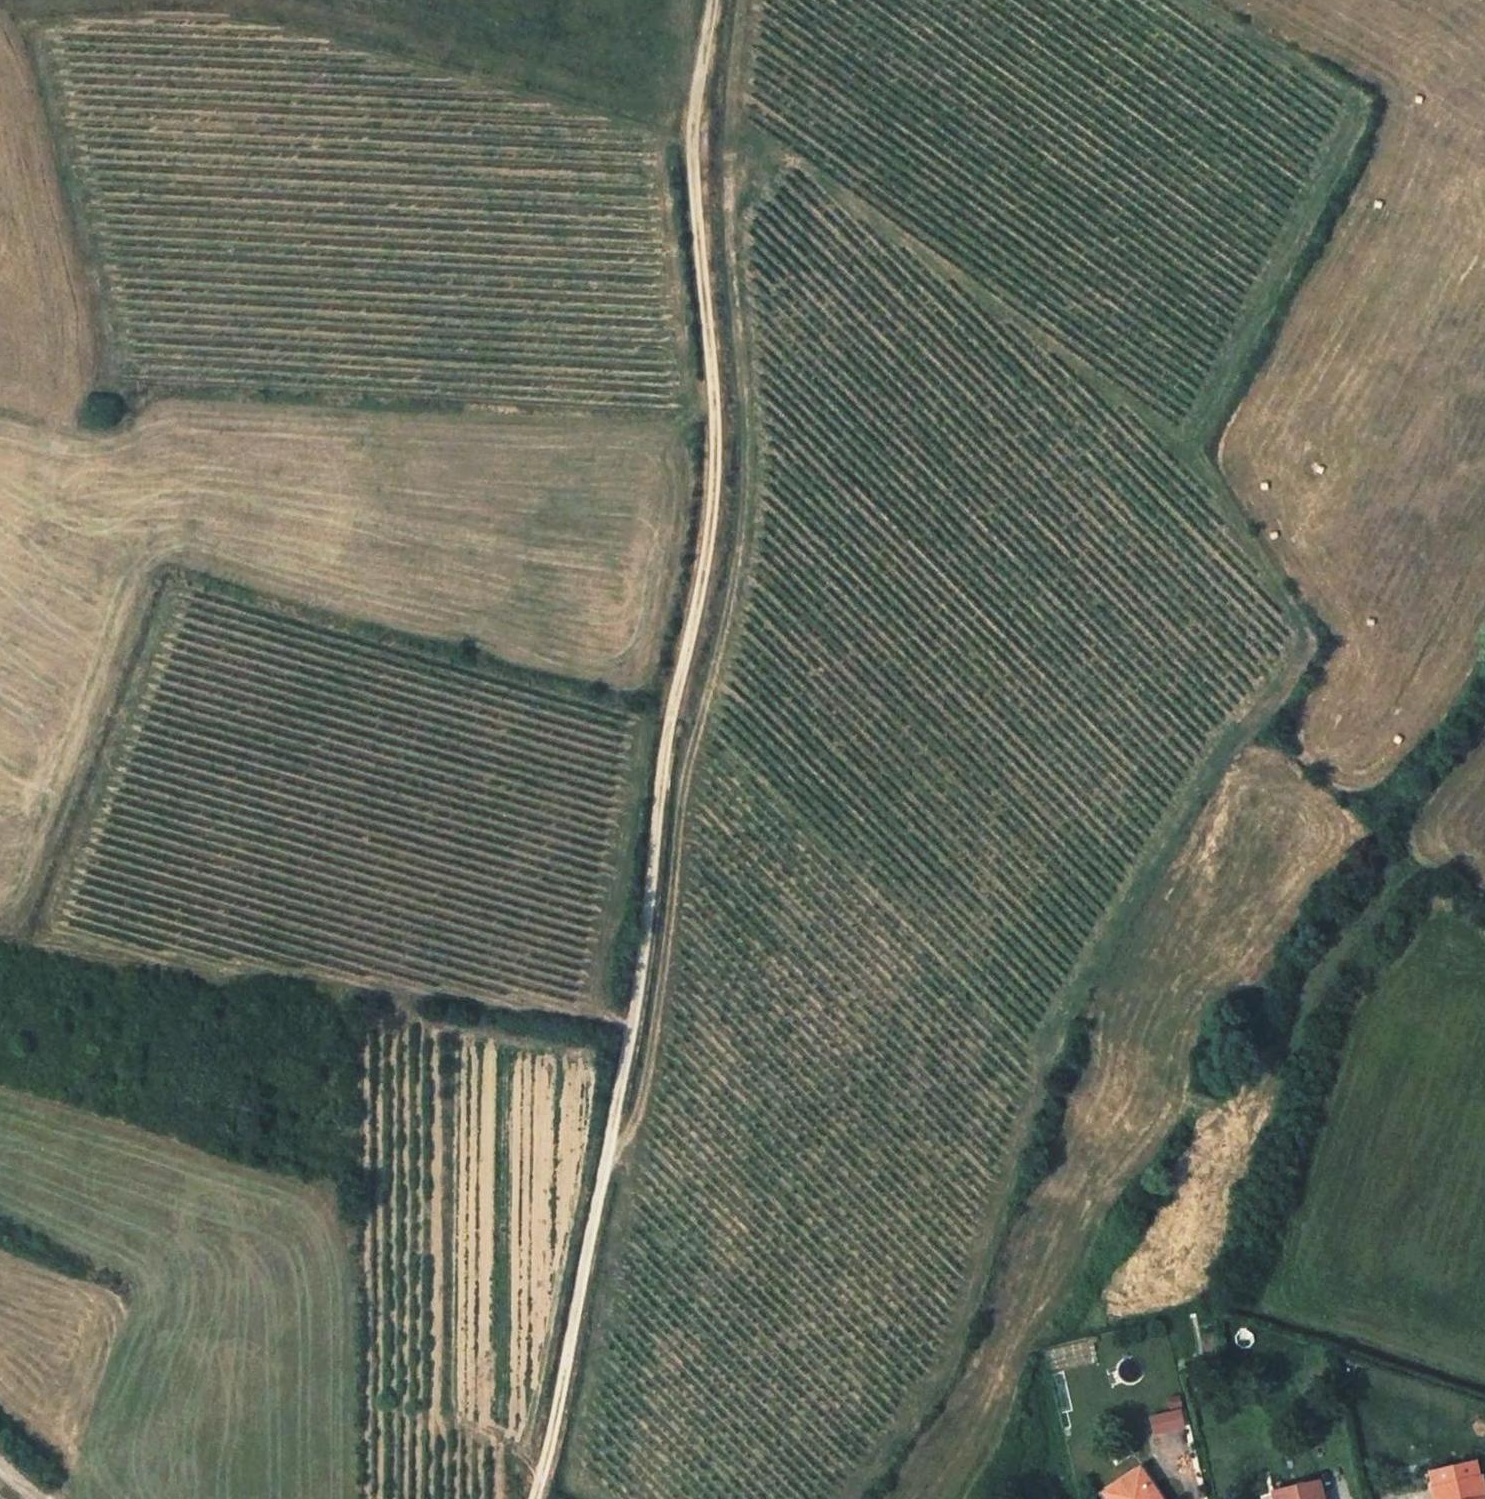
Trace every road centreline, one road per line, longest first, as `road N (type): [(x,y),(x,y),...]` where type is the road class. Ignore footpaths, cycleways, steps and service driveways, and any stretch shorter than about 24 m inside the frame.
road 1 (track): [(530,1498),(553,1427),(643,1010),(671,717),(706,577),(715,439),(689,135),(736,0)]

